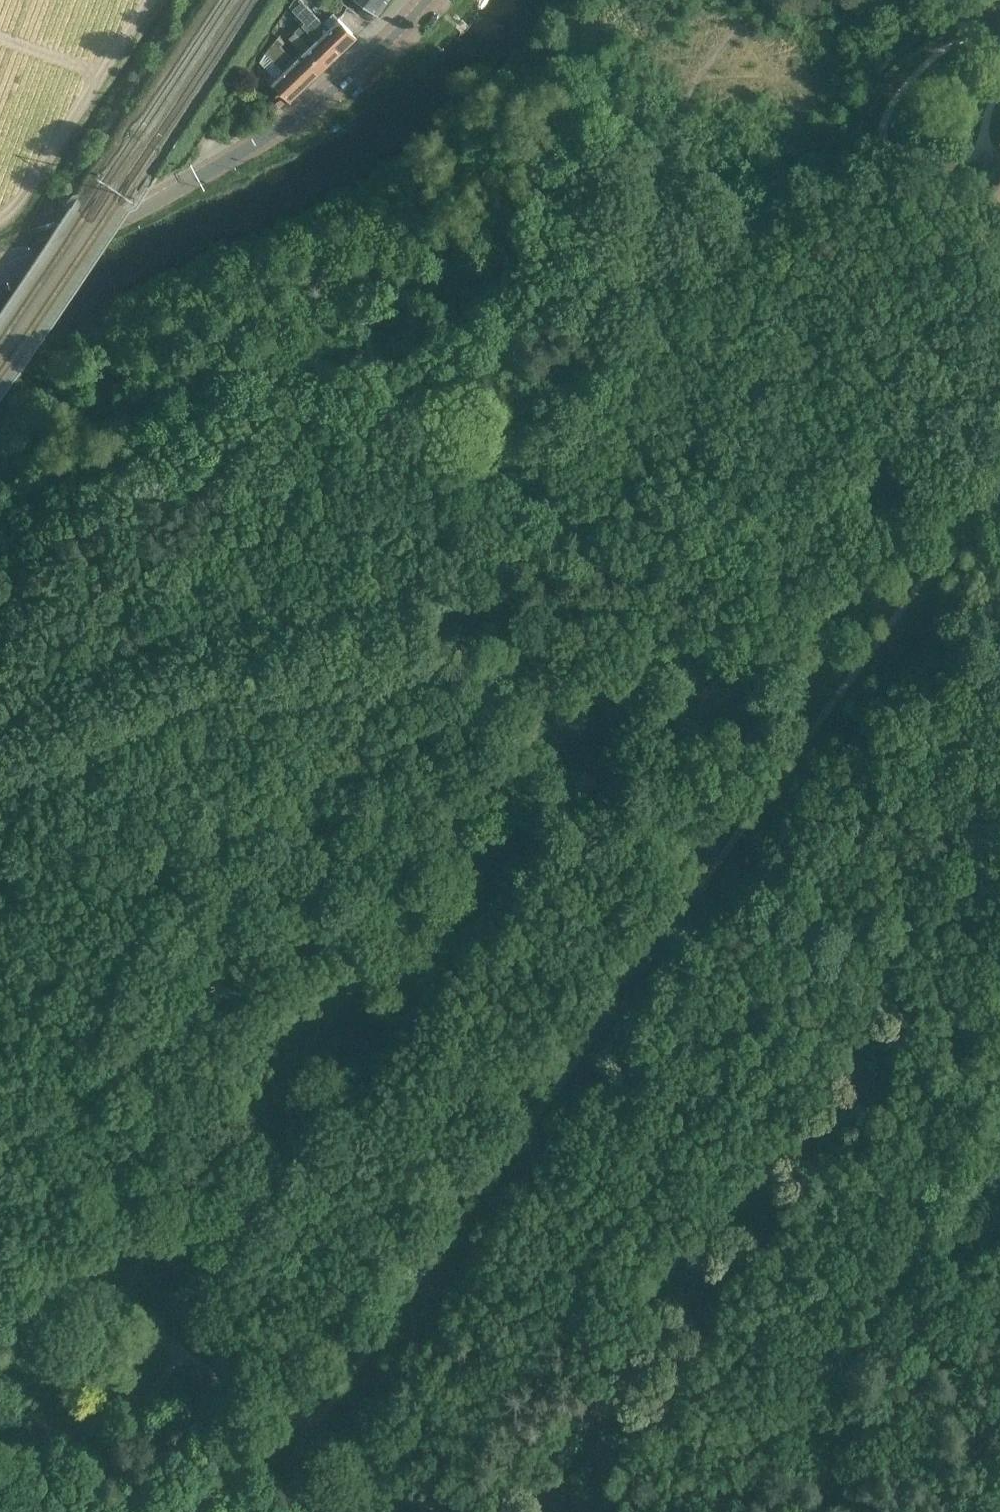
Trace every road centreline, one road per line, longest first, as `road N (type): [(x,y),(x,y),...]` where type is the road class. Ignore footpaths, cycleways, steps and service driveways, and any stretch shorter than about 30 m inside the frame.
road 1 (residential): [(0,277),(131,218),(286,124),(375,54),(423,0)]

